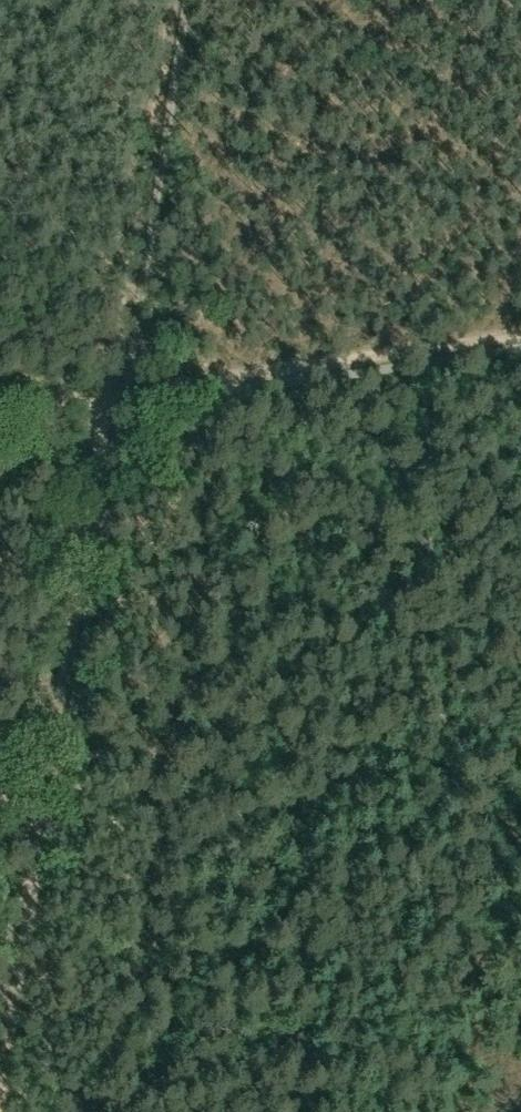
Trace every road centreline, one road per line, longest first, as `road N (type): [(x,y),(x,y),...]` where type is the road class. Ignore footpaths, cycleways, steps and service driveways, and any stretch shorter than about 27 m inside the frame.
road 1 (track): [(110,392),(39,839)]
road 2 (track): [(520,336),(110,392)]
road 3 (track): [(173,0),(110,392)]
road 4 (track): [(39,839),(0,1097)]

